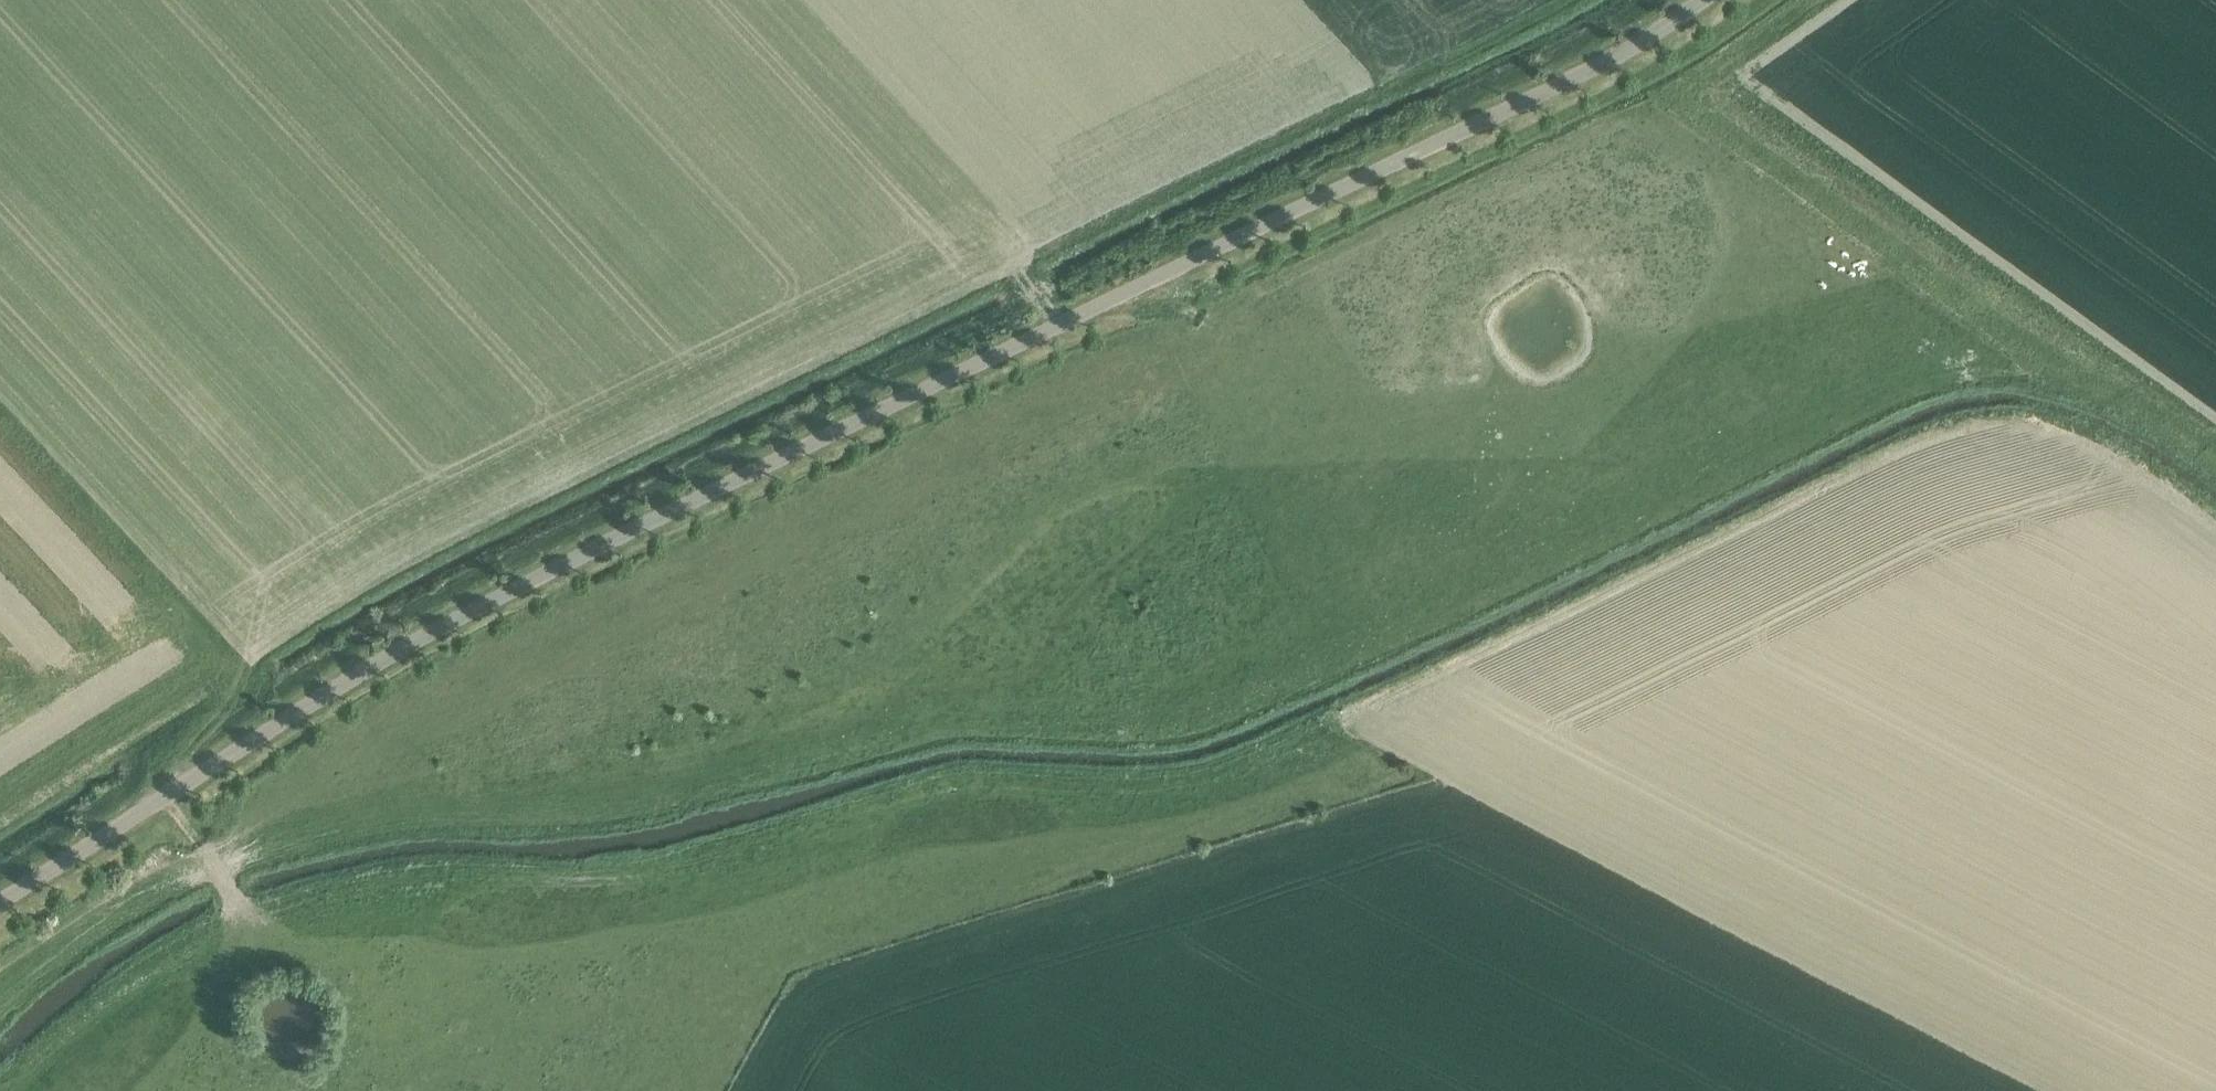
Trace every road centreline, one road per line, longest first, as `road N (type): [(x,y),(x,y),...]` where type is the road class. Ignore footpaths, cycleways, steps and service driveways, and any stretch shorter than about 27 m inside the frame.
road 1 (track): [(0,902),(484,603),(1561,83),(1705,0)]
road 2 (track): [(243,918),(171,793),(199,746),(239,704),(222,676)]

